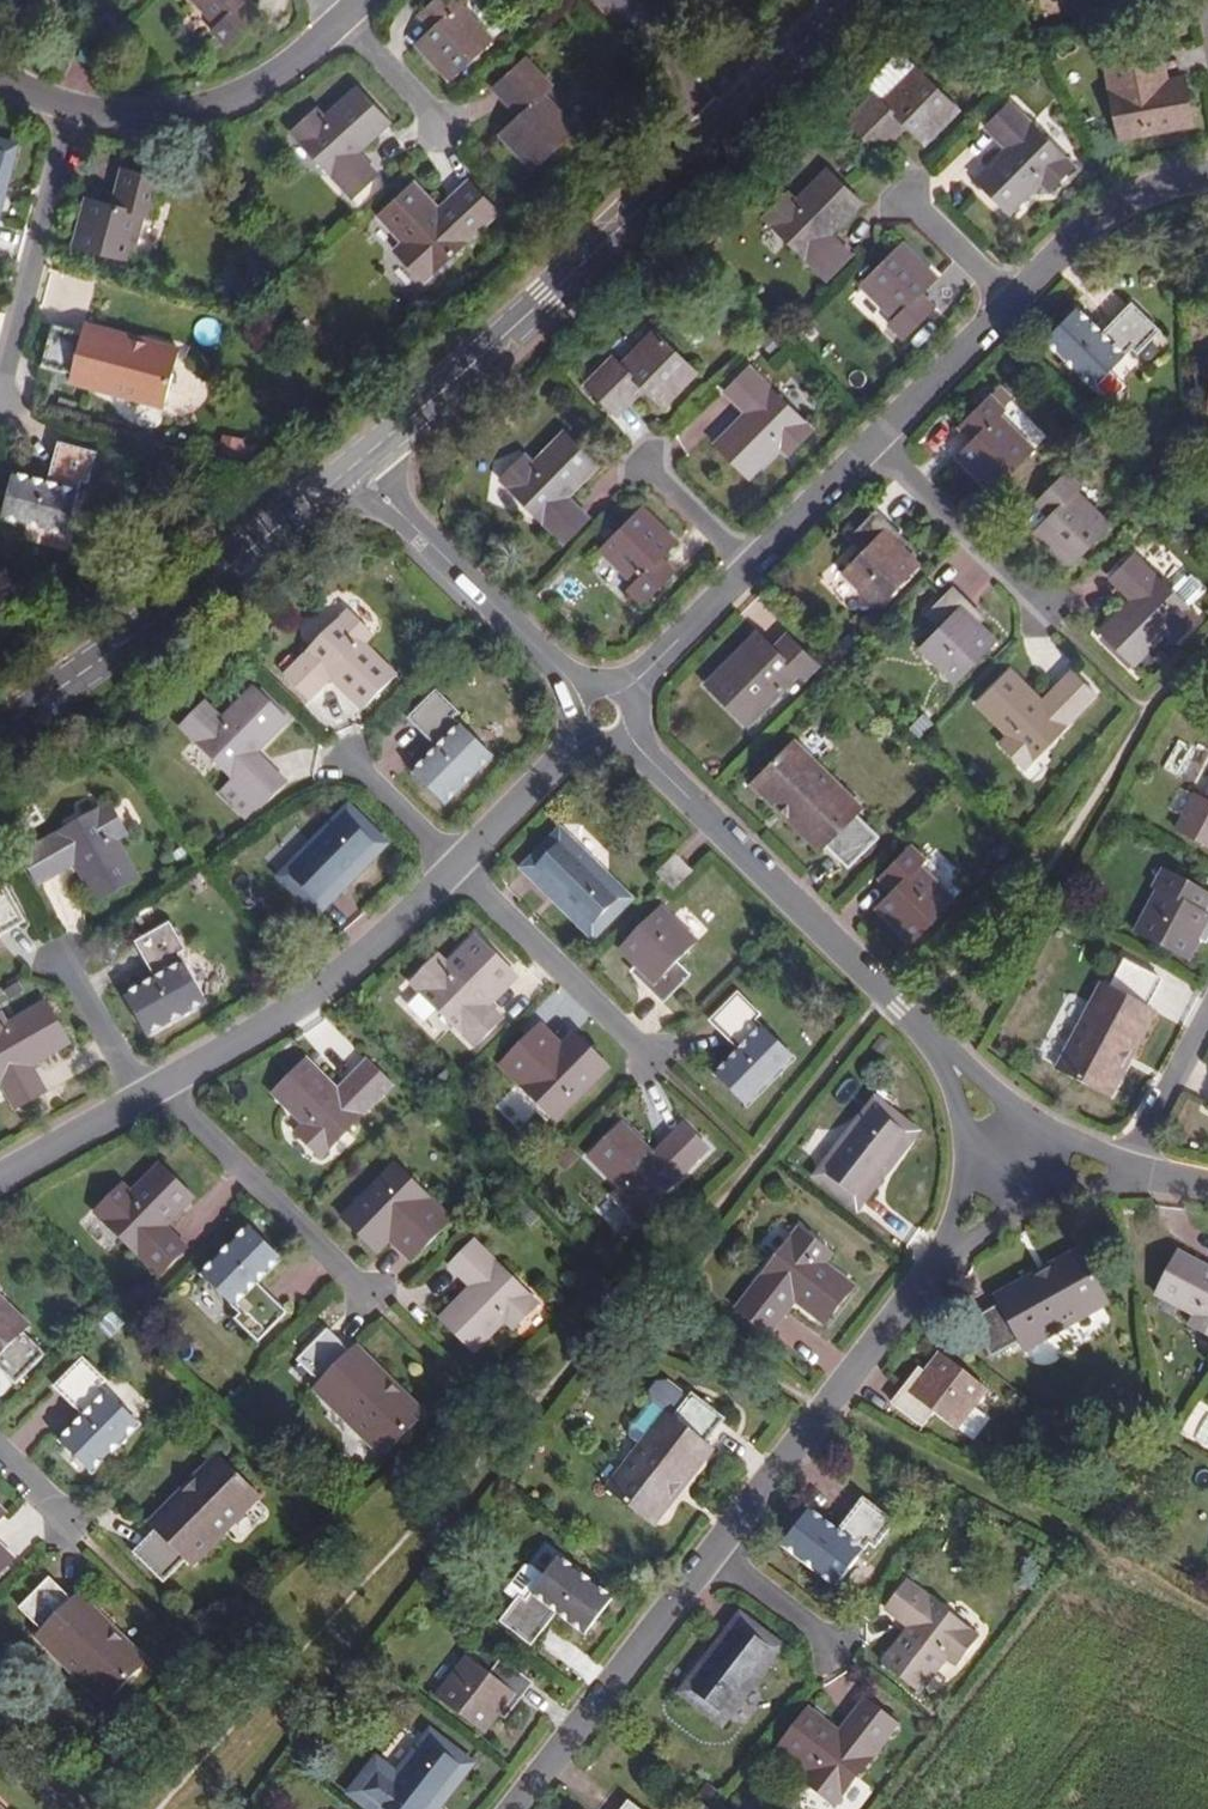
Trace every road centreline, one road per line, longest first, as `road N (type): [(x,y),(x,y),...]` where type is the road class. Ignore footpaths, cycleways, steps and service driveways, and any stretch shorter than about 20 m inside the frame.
road 1 (tertiary): [(747,112),(351,467)]
road 2 (residential): [(948,1057),(604,712)]
road 3 (tertiary): [(351,467),(163,616),(0,723)]
road 4 (residential): [(708,1555),(960,1245)]
road 5 (residential): [(450,875),(291,1012),(159,1084)]
road 6 (residential): [(351,467),(391,515),(604,712)]
road 7 (residential): [(514,1808),(708,1555)]
road 8 (residential): [(350,22),(229,125),(80,117)]
road 9 (residential): [(159,1084),(369,1297)]
road 10 (residential): [(11,384),(80,117)]
road 11 (residential): [(450,875),(644,1058)]
road 12 (residential): [(1042,614),(869,445)]
road 13 (residential): [(1008,297),(1142,185),(1207,172)]
road 14 (residential): [(604,712),(450,875)]
road 15 (residential): [(1129,1175),(1110,1155),(1040,1128),(948,1057)]
road 16 (residential): [(604,712),(753,562)]
road 17 (residential): [(869,445),(1008,297)]
road 18 (residential): [(960,1245),(953,1217),(962,1160),(948,1057)]
road 19 (residential): [(1129,1175),(1207,1007)]
road 20 (residential): [(1129,1175),(960,1245)]
road 21 (tertiary): [(869,0),(747,112)]
road 22 (residential): [(753,562),(869,445)]
road 23 (residential): [(834,1655),(708,1555)]
road 24 (residential): [(633,0),(747,112)]
road 25 (residential): [(137,1096),(0,1177)]
road 26 (residential): [(63,959),(137,1096)]
road 27 (residential): [(349,766),(450,875)]
road 28 (residential): [(350,22),(446,132)]
road 29 (residential): [(649,464),(753,562)]
road 30 (residential): [(911,200),(1008,297)]

